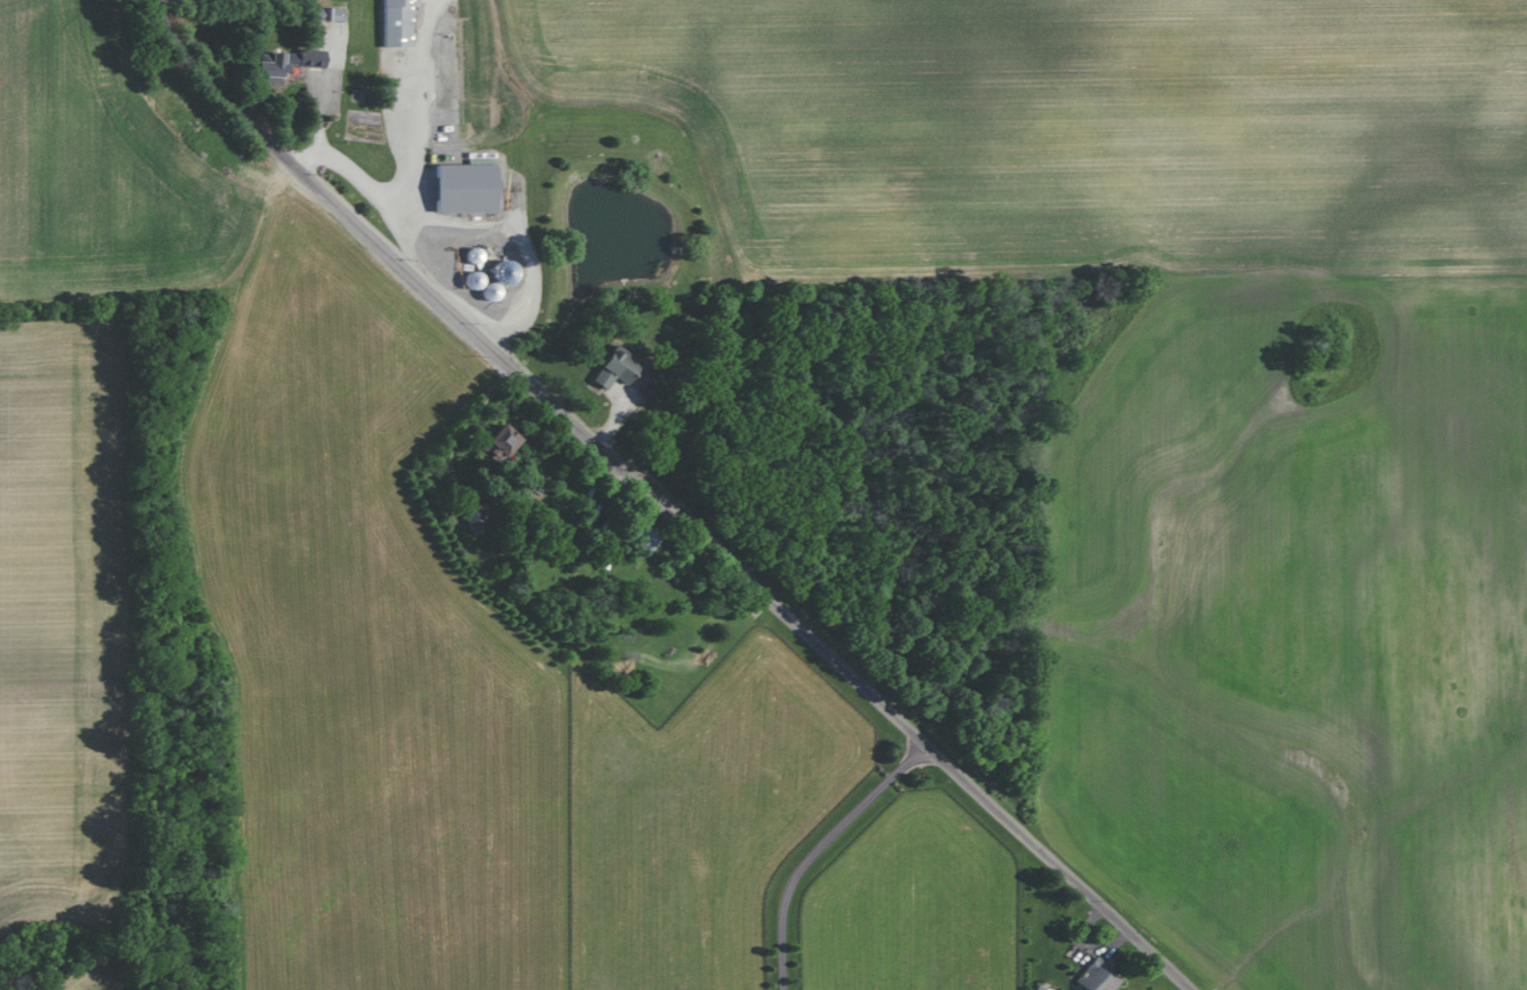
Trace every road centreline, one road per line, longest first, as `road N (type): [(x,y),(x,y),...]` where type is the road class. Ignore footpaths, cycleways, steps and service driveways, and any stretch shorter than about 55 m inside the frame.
road 1 (residential): [(159,0),(193,65),(333,207),(1194,989)]

